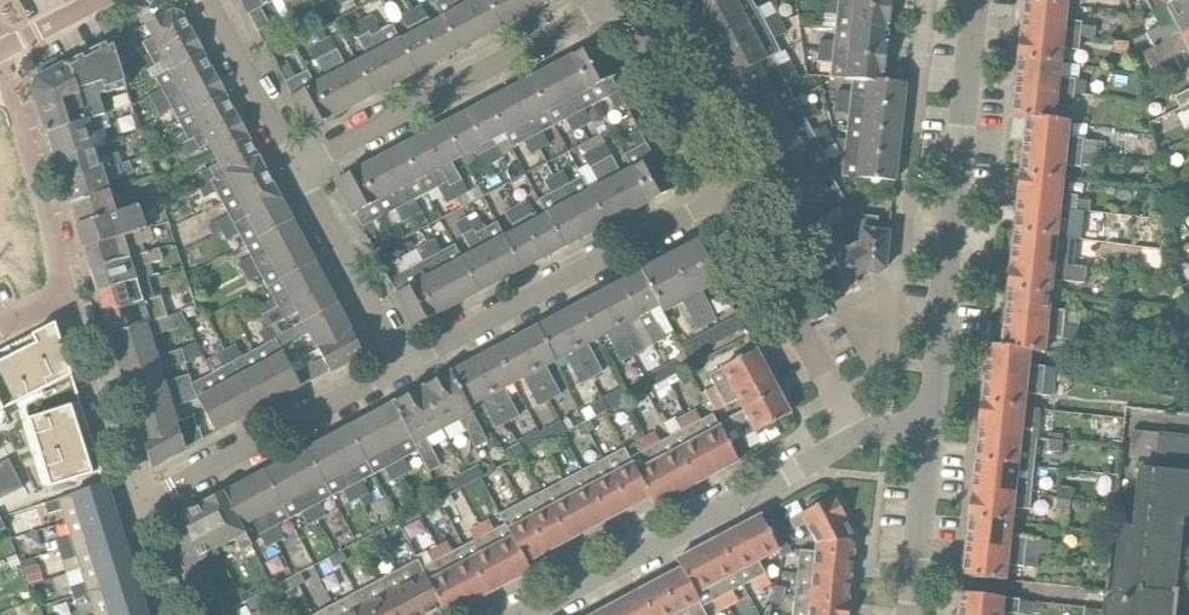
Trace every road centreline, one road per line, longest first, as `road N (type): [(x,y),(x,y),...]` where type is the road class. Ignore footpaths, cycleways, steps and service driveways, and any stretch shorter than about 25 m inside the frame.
road 1 (residential): [(929,425),(975,0)]
road 2 (residential): [(510,614),(860,431)]
road 3 (residential): [(405,364),(733,192)]
road 4 (residential): [(302,167),(620,0)]
road 5 (residential): [(137,505),(405,364)]
road 6 (residential): [(860,431),(733,192)]
road 7 (residential): [(70,287),(0,55)]
road 8 (residential): [(137,505),(70,287)]
road 9 (residential): [(405,364),(302,167)]
road 10 (residential): [(733,192),(628,0)]
road 11 (residential): [(910,614),(929,425)]
road 12 (residential): [(302,167),(213,0)]

